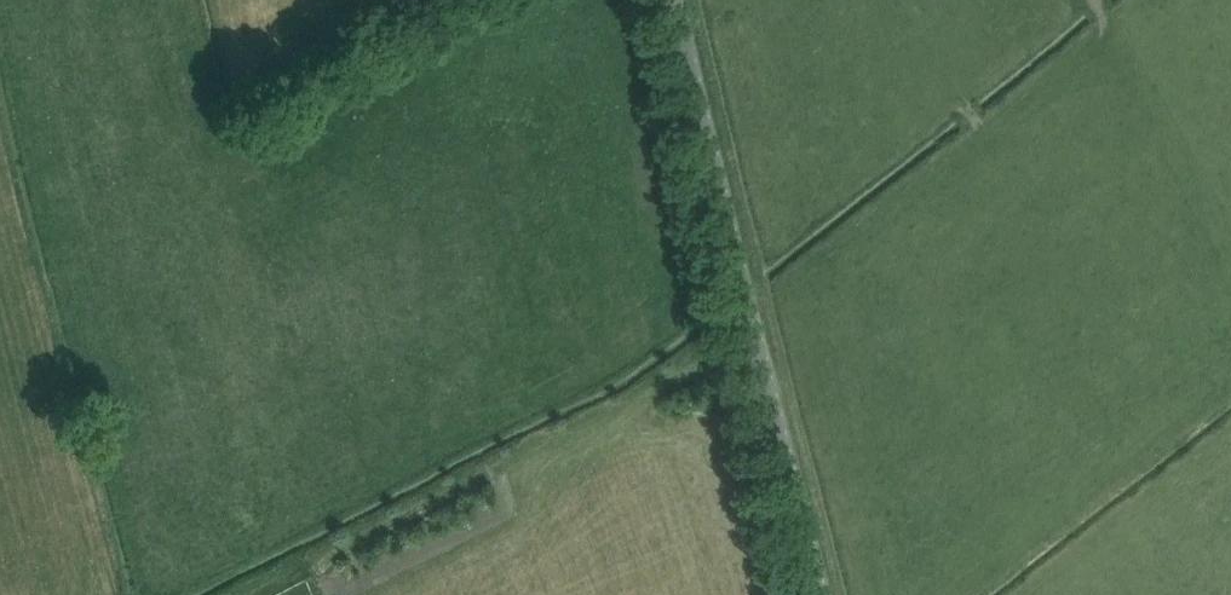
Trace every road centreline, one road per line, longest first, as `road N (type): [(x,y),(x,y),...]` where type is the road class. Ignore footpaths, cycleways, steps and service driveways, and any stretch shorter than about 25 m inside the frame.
road 1 (unclassified): [(824,594),(675,0)]

